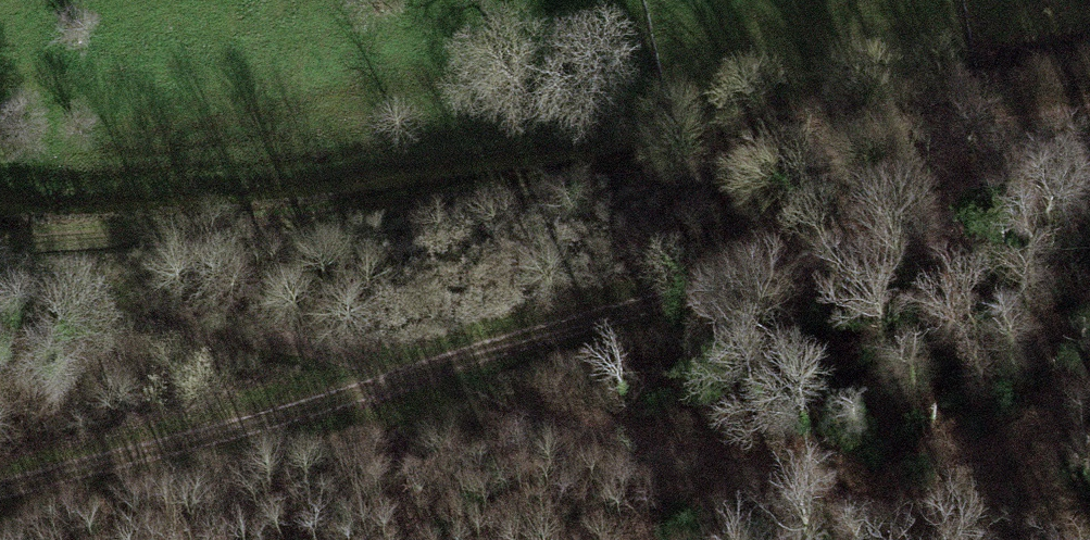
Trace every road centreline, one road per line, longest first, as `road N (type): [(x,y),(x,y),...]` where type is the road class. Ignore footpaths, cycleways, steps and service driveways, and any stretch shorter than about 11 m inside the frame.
road 1 (track): [(1089,174),(416,381),(0,486)]
road 2 (track): [(0,250),(1089,120)]
road 3 (track): [(0,271),(416,381)]

